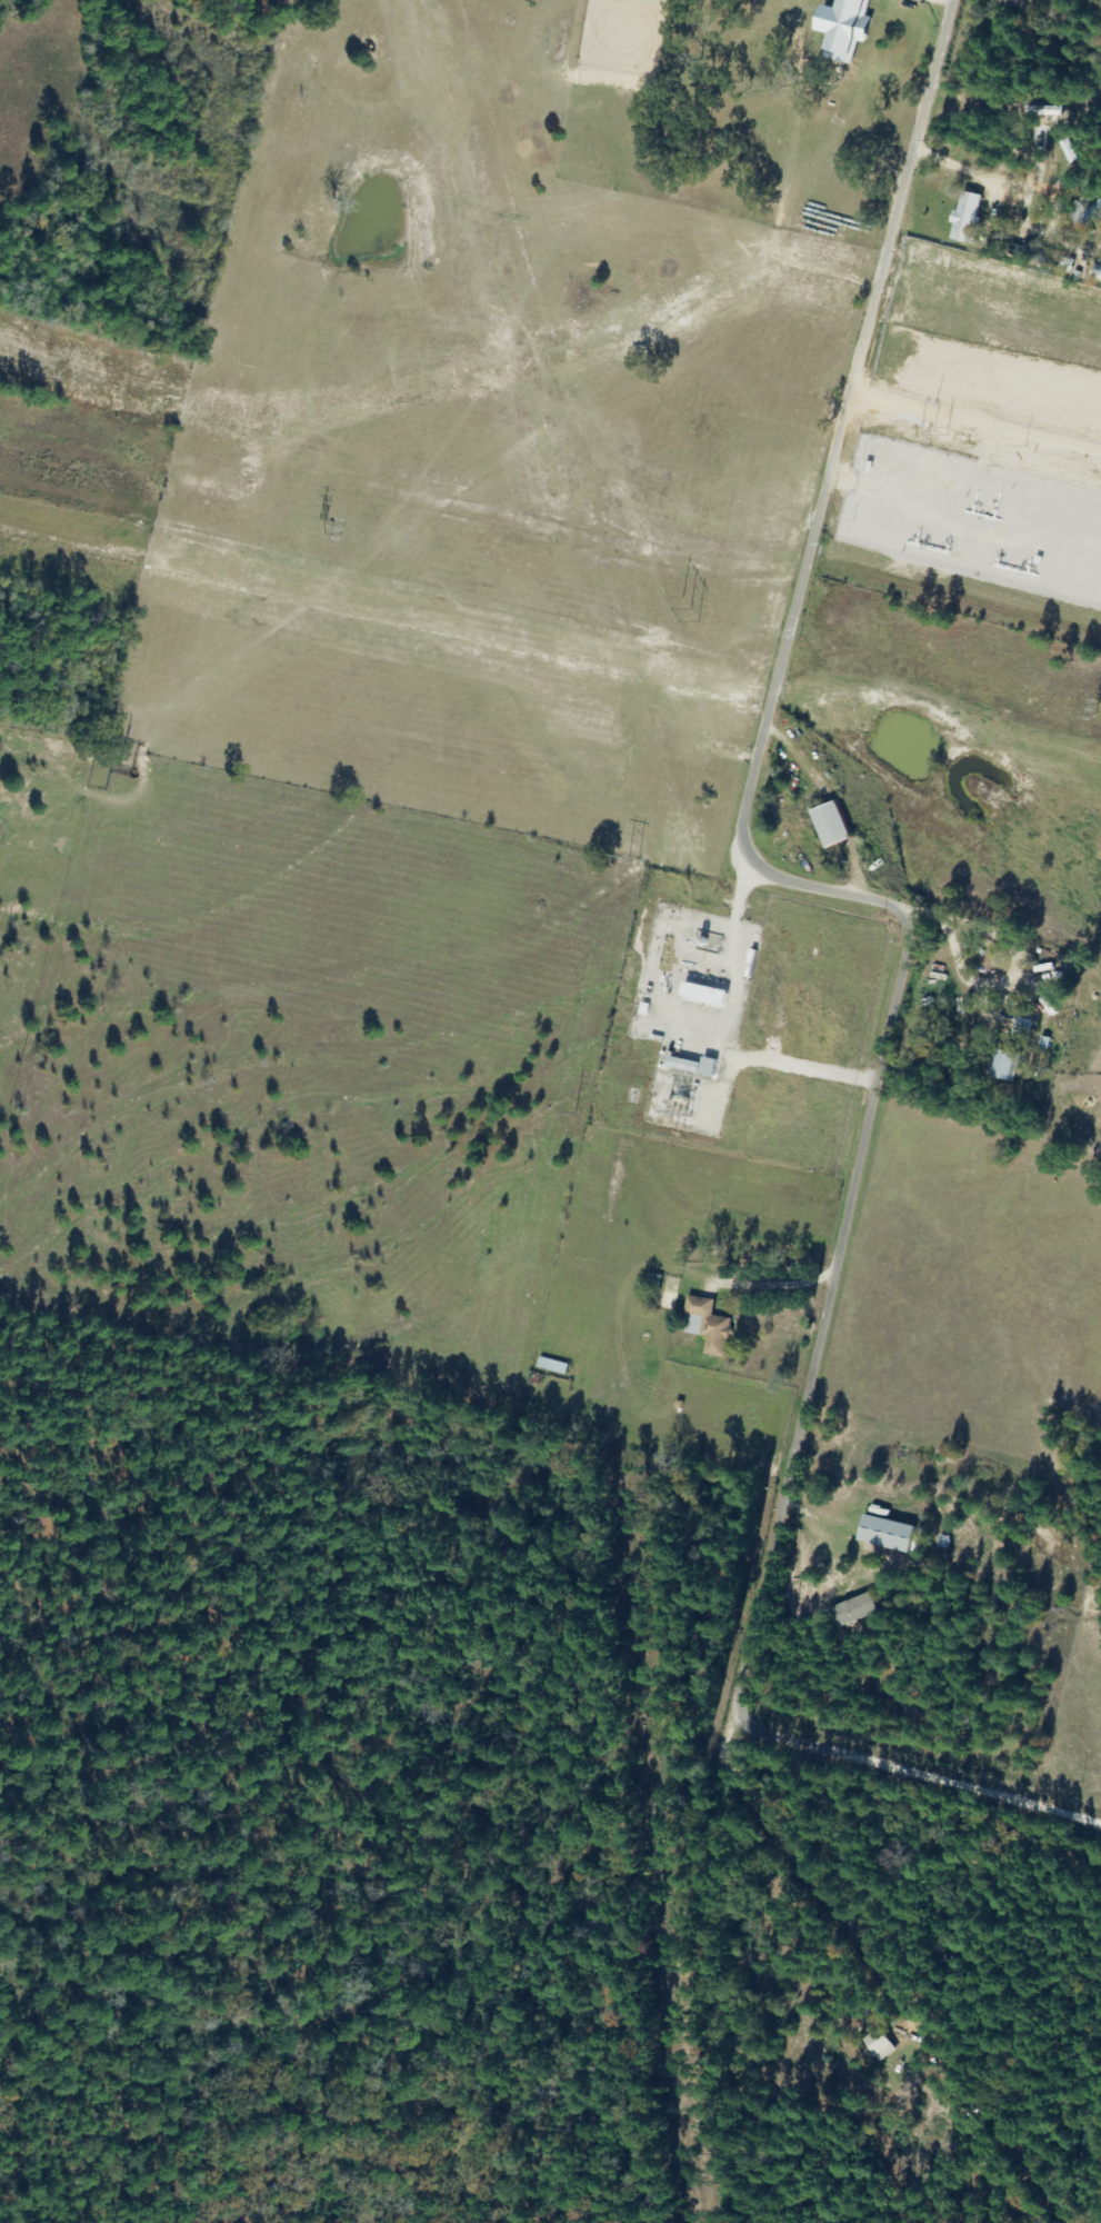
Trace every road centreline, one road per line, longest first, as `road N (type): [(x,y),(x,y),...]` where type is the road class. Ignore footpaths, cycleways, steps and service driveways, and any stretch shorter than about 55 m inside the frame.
road 1 (residential): [(979,2222),(897,2026),(787,1838),(721,1766),(732,1684),(753,1651),(760,1556),(908,937),(908,915),(787,833),(792,728),(967,0)]

